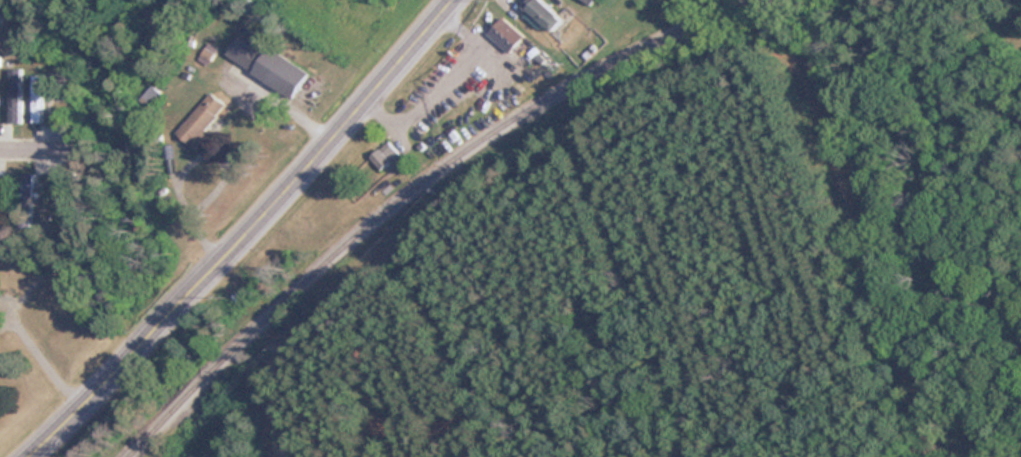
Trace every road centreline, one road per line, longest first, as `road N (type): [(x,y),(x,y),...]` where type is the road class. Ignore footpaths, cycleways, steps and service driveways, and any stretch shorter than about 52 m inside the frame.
road 1 (primary): [(26,456),(455,0)]

